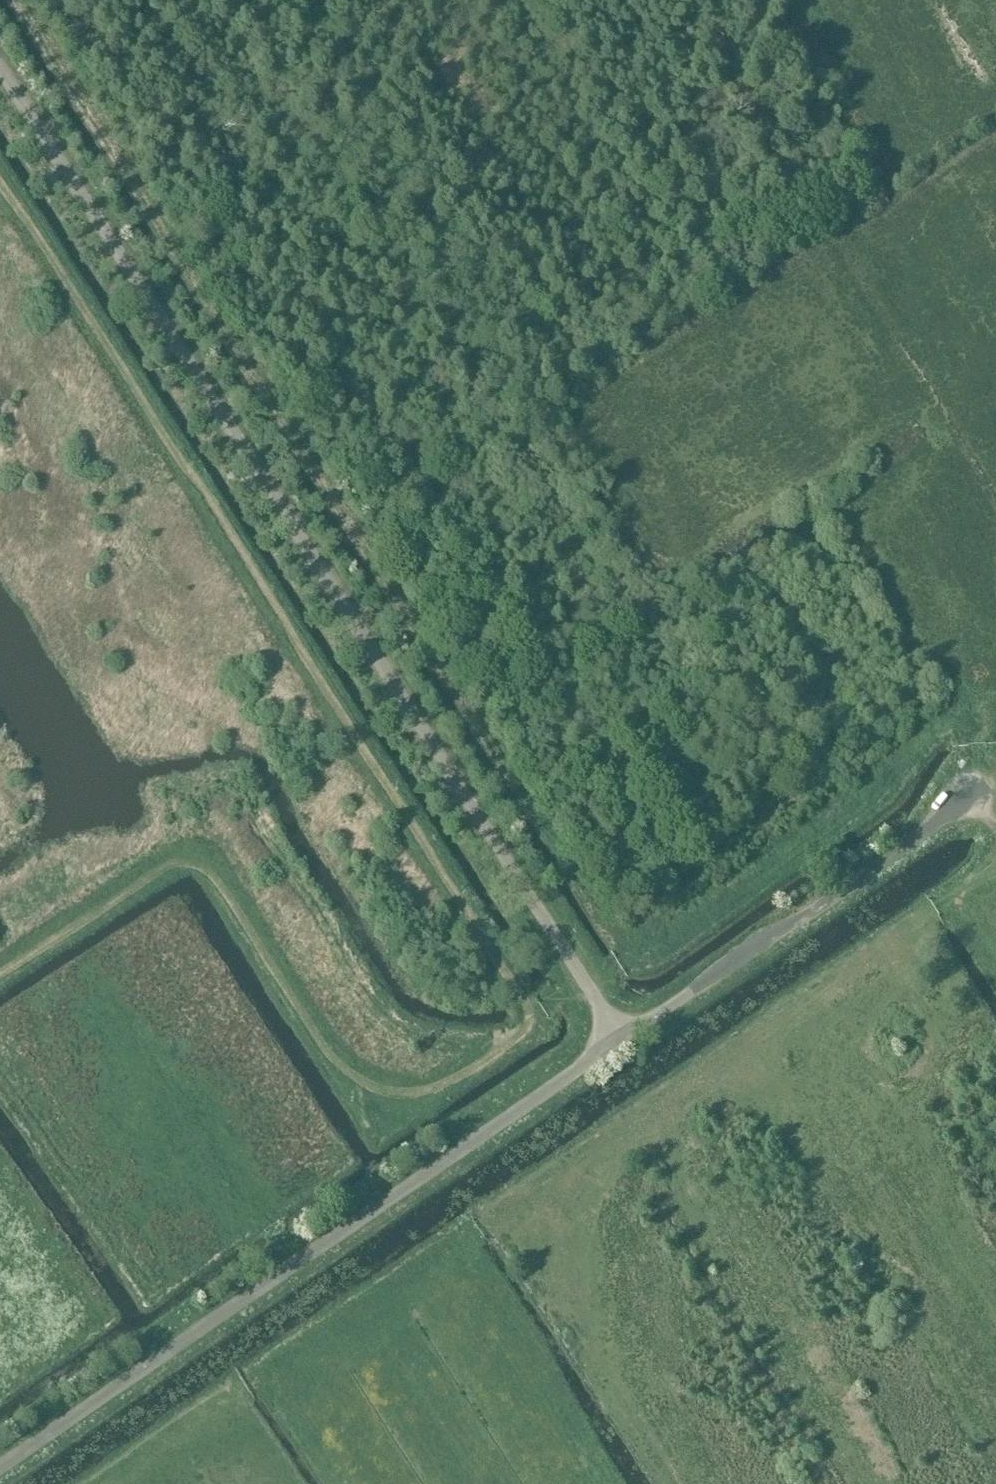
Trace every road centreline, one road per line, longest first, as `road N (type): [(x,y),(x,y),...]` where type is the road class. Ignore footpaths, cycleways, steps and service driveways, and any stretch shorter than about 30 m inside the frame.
road 1 (unclassified): [(0,1467),(621,1036),(0,69)]

